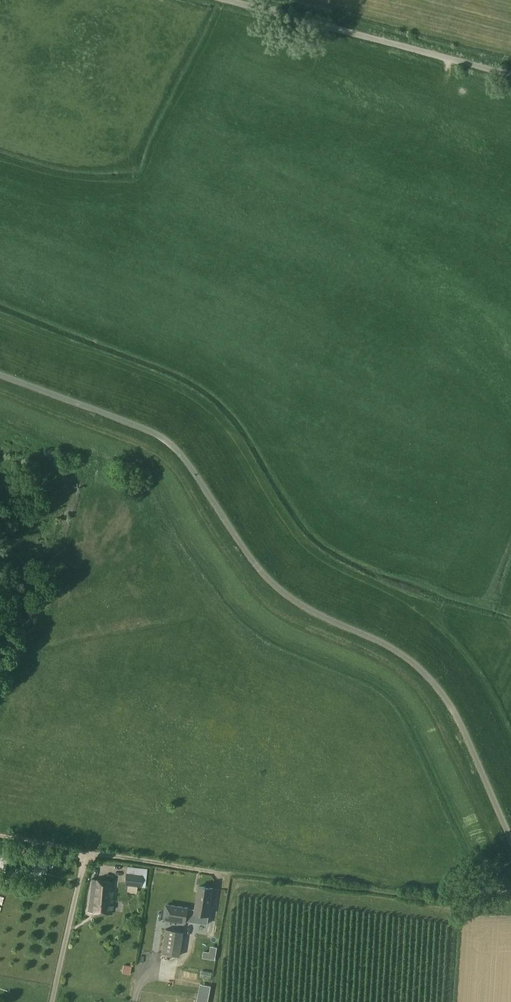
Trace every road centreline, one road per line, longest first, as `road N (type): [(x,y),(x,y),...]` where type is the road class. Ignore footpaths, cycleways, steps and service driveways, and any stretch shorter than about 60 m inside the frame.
road 1 (unclassified): [(510,839),(452,706),(419,671),(392,649),(296,605),(265,579),(162,437),(0,373)]
road 2 (unclassified): [(510,75),(227,0)]
road 3 (unclassified): [(53,1001),(86,852)]
road 4 (track): [(86,852),(232,874)]

